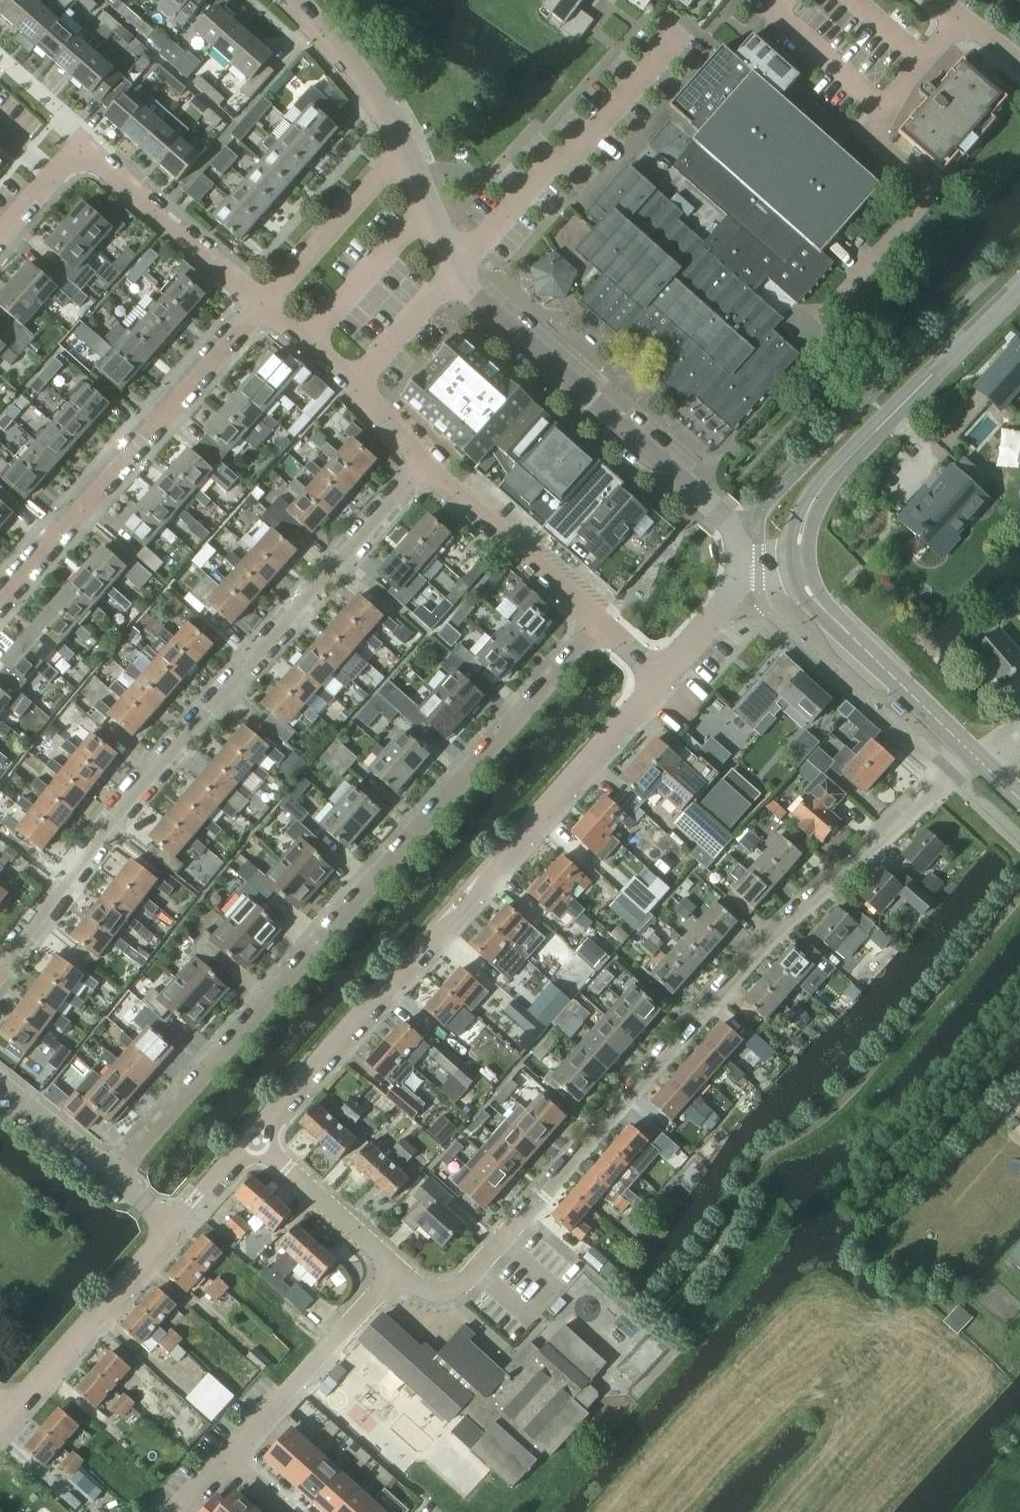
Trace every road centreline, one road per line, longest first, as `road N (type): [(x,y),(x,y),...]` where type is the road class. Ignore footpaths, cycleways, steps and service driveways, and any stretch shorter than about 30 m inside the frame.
road 1 (residential): [(109,1172),(596,623)]
road 2 (residential): [(0,969),(433,468)]
road 3 (residential): [(967,750),(527,1218)]
road 4 (residential): [(252,1141),(659,679)]
road 5 (tertiary): [(747,565),(729,531),(458,269)]
road 6 (residential): [(0,602),(263,305)]
road 7 (tertiary): [(800,565),(810,505),(1019,289)]
road 8 (residential): [(0,228),(40,183),(79,157),(106,161),(263,305)]
road 9 (residential): [(458,269),(691,32)]
road 10 (tertiary): [(967,750),(808,595),(800,565)]
road 11 (unclassified): [(0,1415),(170,1229)]
road 12 (residential): [(232,1452),(397,1272)]
road 13 (residential): [(596,623),(433,468)]
road 14 (residential): [(263,305),(405,149)]
road 15 (residential): [(252,1141),(397,1272)]
road 16 (tertiary): [(405,149),(341,49),(290,0)]
road 17 (residential): [(397,1272),(424,1291),(452,1291),(527,1218)]
road 18 (residential): [(351,388),(458,269)]
road 19 (residential): [(659,679),(715,619),(747,565)]
road 20 (residential): [(109,1172),(0,1083)]
road 21 (tertiary): [(458,269),(405,149)]
road 22 (residential): [(351,388),(263,305)]
road 23 (residential): [(170,1229),(252,1141)]

